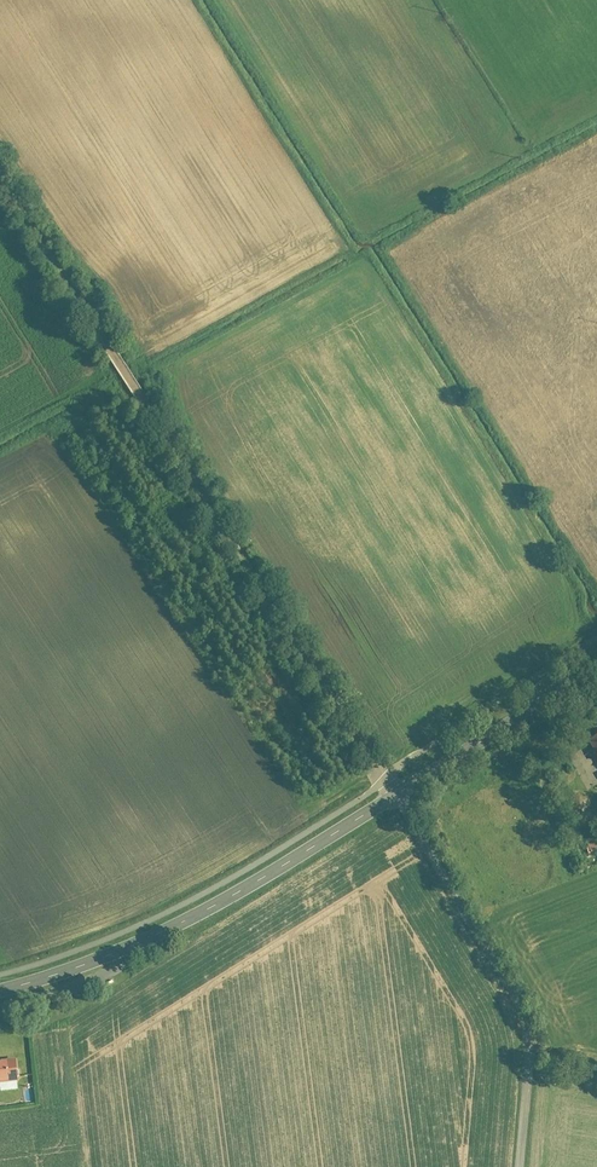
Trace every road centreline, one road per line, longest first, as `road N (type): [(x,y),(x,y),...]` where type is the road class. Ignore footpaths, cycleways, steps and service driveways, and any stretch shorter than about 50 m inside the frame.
road 1 (residential): [(0,177),(393,796)]
road 2 (tertiary): [(0,992),(57,979),(172,929),(393,796)]
road 3 (track): [(520,1166),(524,1021),(393,796)]
road 4 (tertiary): [(393,796),(596,671)]
road 5 (track): [(122,369),(0,434)]

